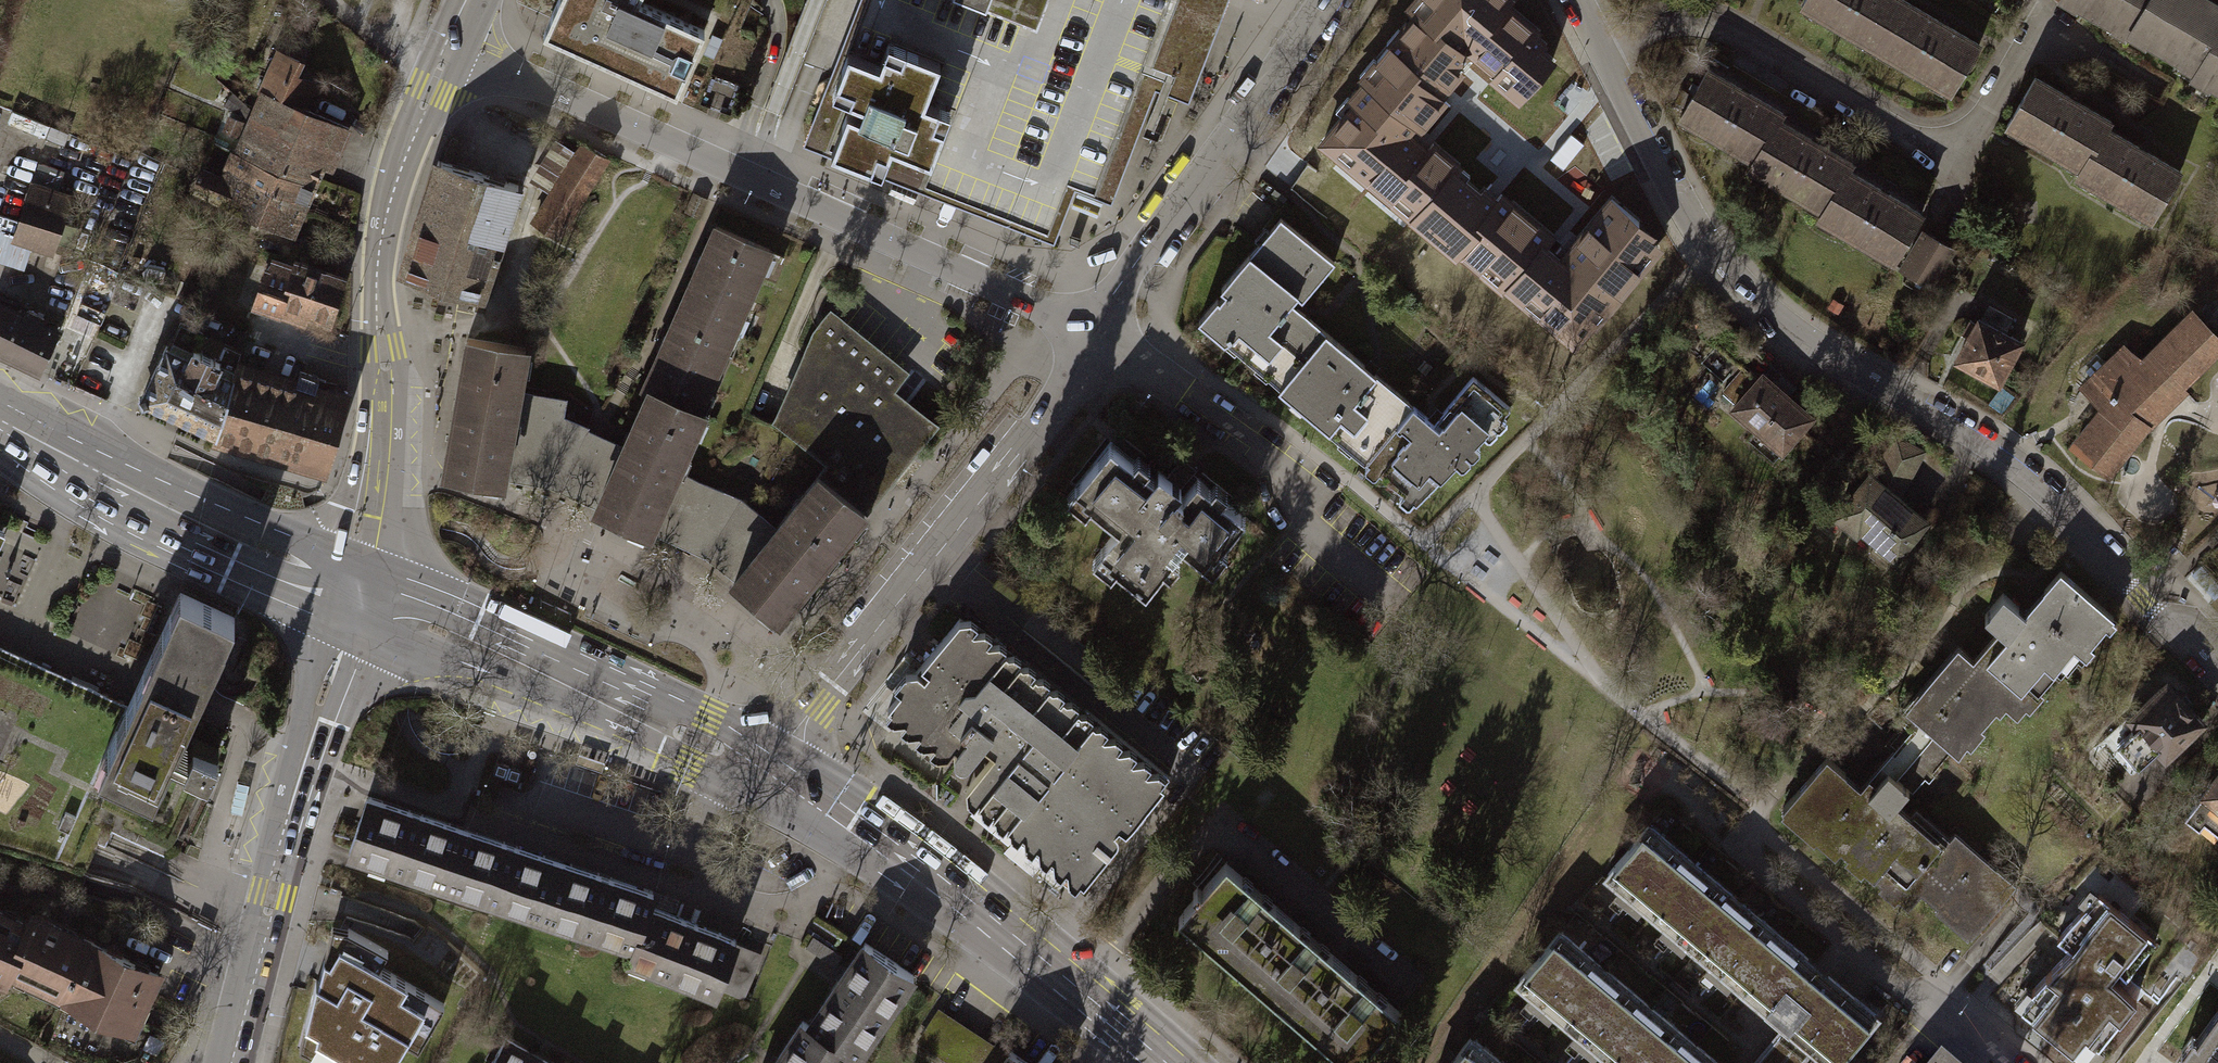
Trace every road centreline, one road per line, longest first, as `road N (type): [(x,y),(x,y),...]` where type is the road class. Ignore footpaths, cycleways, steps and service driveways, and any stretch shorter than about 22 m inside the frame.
road 1 (residential): [(1576,0),(1682,209),(1752,300),(1804,345),(1947,421),(2034,482),(2217,669)]
road 2 (residential): [(448,50),(1034,305),(1093,340)]
road 3 (residential): [(1093,340),(1023,450),(762,772)]
road 4 (tertiary): [(358,597),(382,519),(387,453),(380,240),(436,78)]
road 5 (primary): [(1164,1062),(926,867),(762,772)]
road 6 (tertiary): [(358,597),(316,721),(232,1062)]
road 7 (primary): [(762,772),(358,597)]
road 8 (residential): [(1093,340),(1265,450),(1295,489),(1310,528),(1406,611)]
road 9 (residential): [(1093,340),(1125,278),(1325,0)]
road 10 (primary): [(358,597),(0,420)]
road 11 (residential): [(2005,1062),(1900,987),(1737,848)]
road 12 (residential): [(327,0),(406,66),(436,78)]

